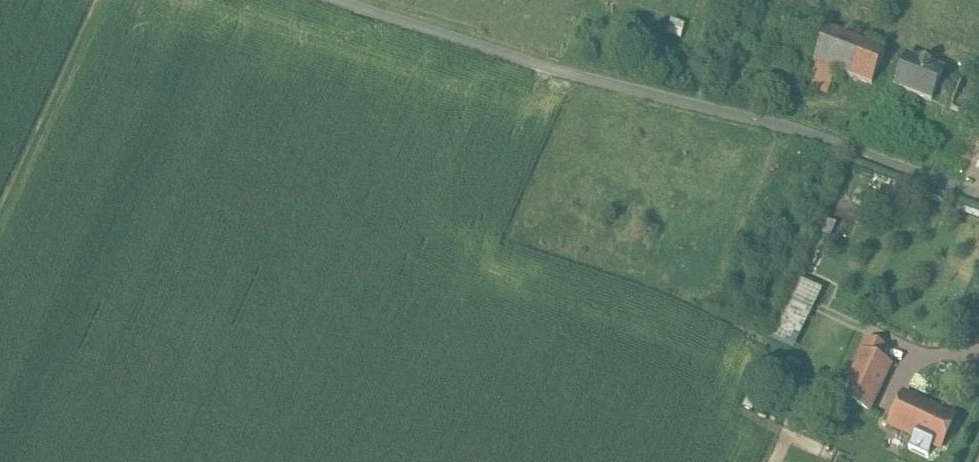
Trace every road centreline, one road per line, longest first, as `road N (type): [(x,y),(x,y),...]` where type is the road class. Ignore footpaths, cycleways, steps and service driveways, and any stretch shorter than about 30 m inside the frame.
road 1 (residential): [(978,197),(796,132),(342,0)]
road 2 (track): [(99,0),(0,215)]

